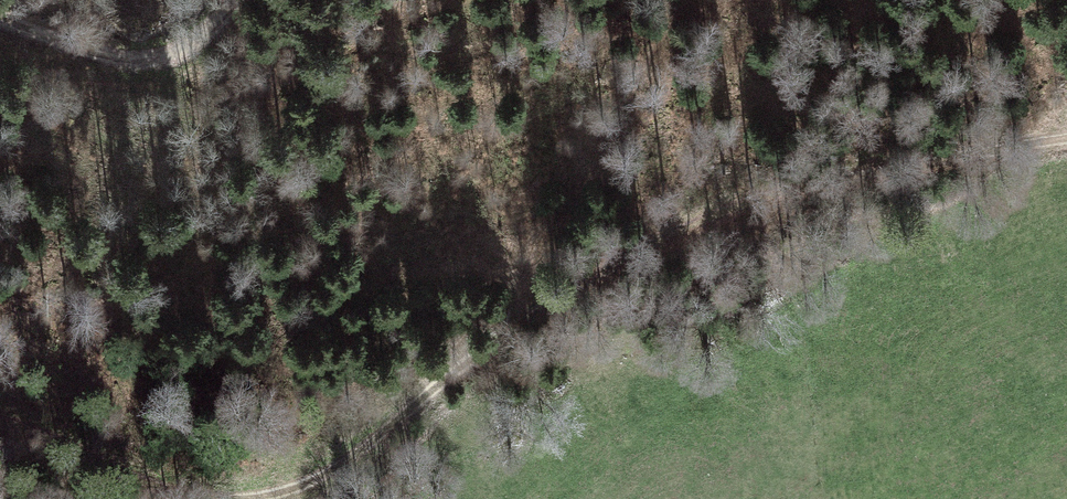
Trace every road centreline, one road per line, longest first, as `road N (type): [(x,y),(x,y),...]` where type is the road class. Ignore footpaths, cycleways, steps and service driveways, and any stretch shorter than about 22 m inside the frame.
road 1 (track): [(0,34),(690,181),(1066,136)]
road 2 (track): [(273,498),(569,295),(690,181)]
road 3 (track): [(0,439),(168,491)]

